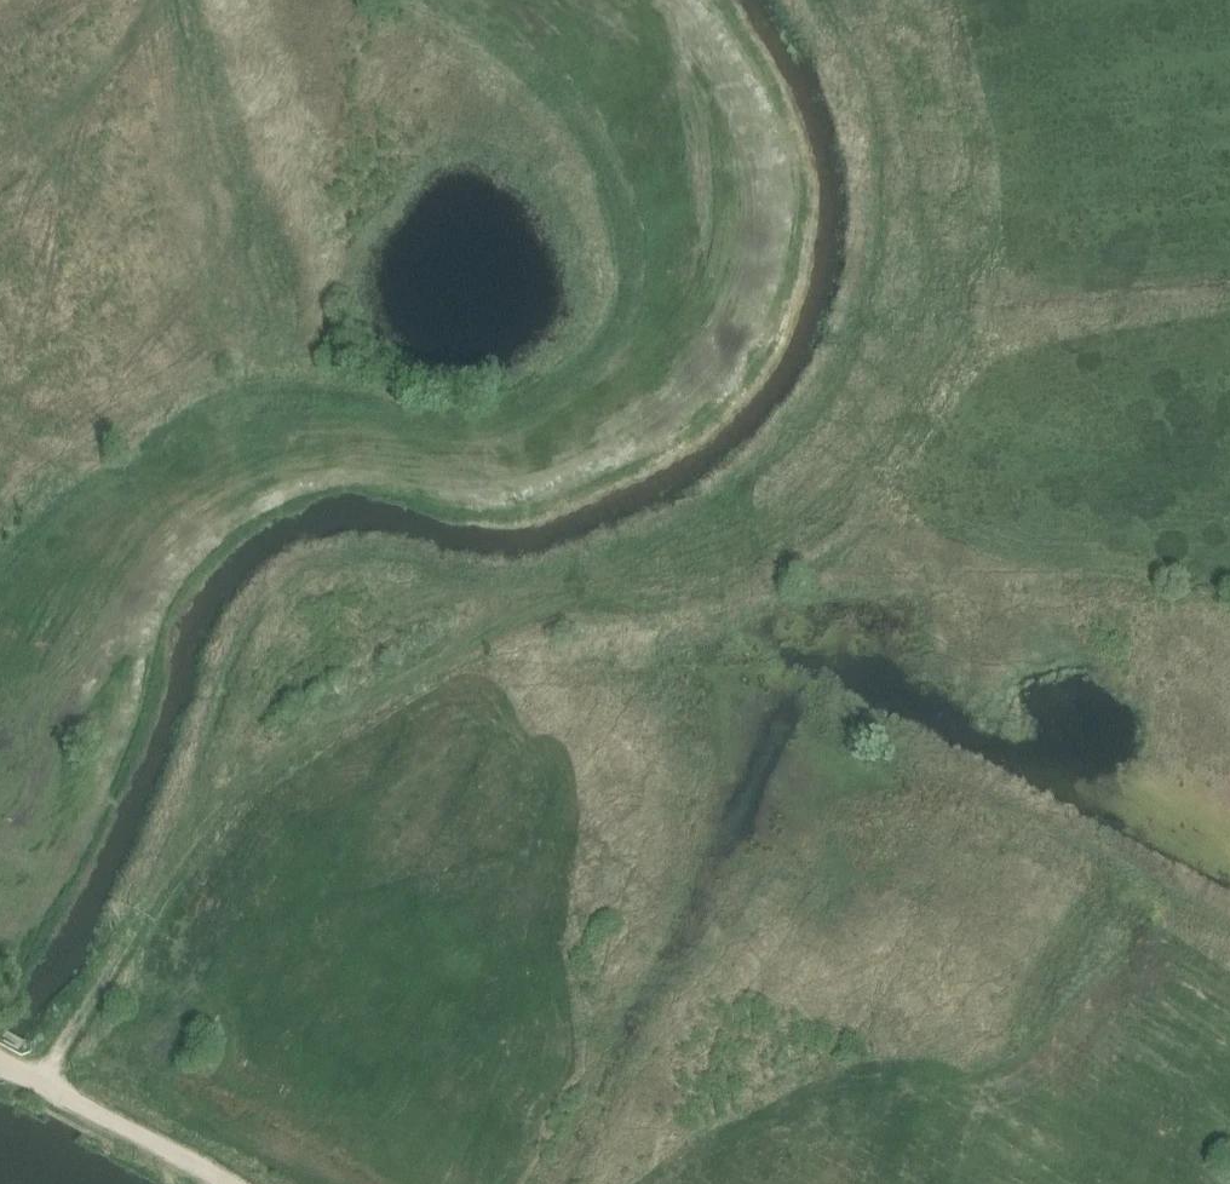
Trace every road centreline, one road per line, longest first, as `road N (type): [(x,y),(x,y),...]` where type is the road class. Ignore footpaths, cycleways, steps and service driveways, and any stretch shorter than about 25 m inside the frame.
road 1 (track): [(0,1068),(214,1183)]

